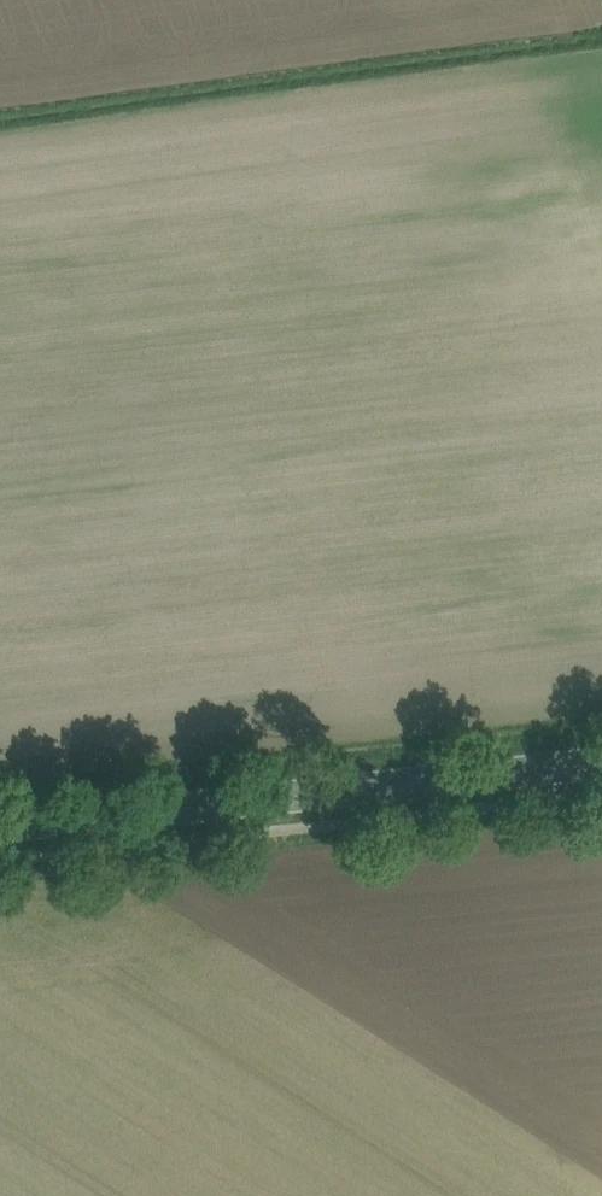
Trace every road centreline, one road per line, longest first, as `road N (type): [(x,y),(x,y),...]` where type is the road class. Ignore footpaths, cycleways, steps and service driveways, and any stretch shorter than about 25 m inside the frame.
road 1 (secondary): [(601,765),(0,828)]

